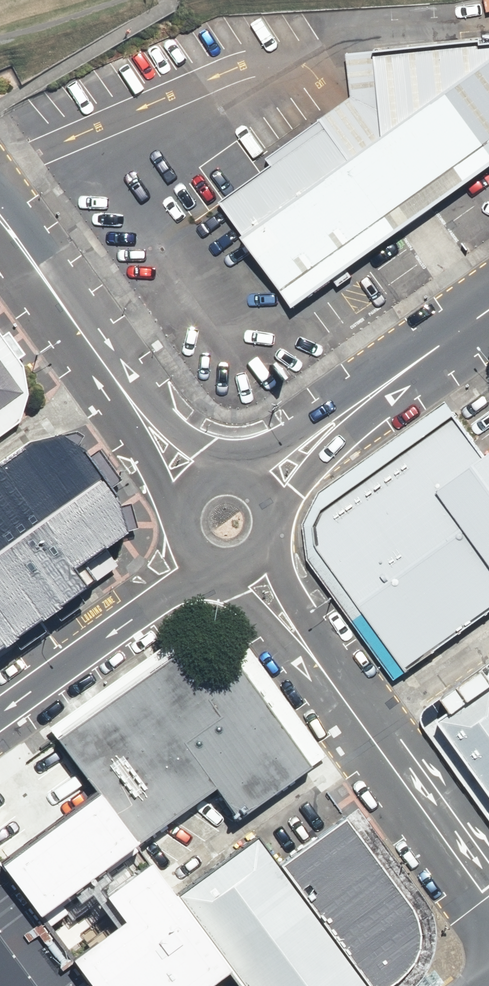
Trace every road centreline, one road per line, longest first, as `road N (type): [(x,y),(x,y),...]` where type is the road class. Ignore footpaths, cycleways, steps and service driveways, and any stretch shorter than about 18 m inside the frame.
road 1 (tertiary): [(488,902),(245,561)]
road 2 (secondary): [(193,486),(0,222)]
road 3 (secondary): [(260,489),(350,410),(488,310)]
road 4 (secondary): [(224,565),(137,615),(0,713)]

